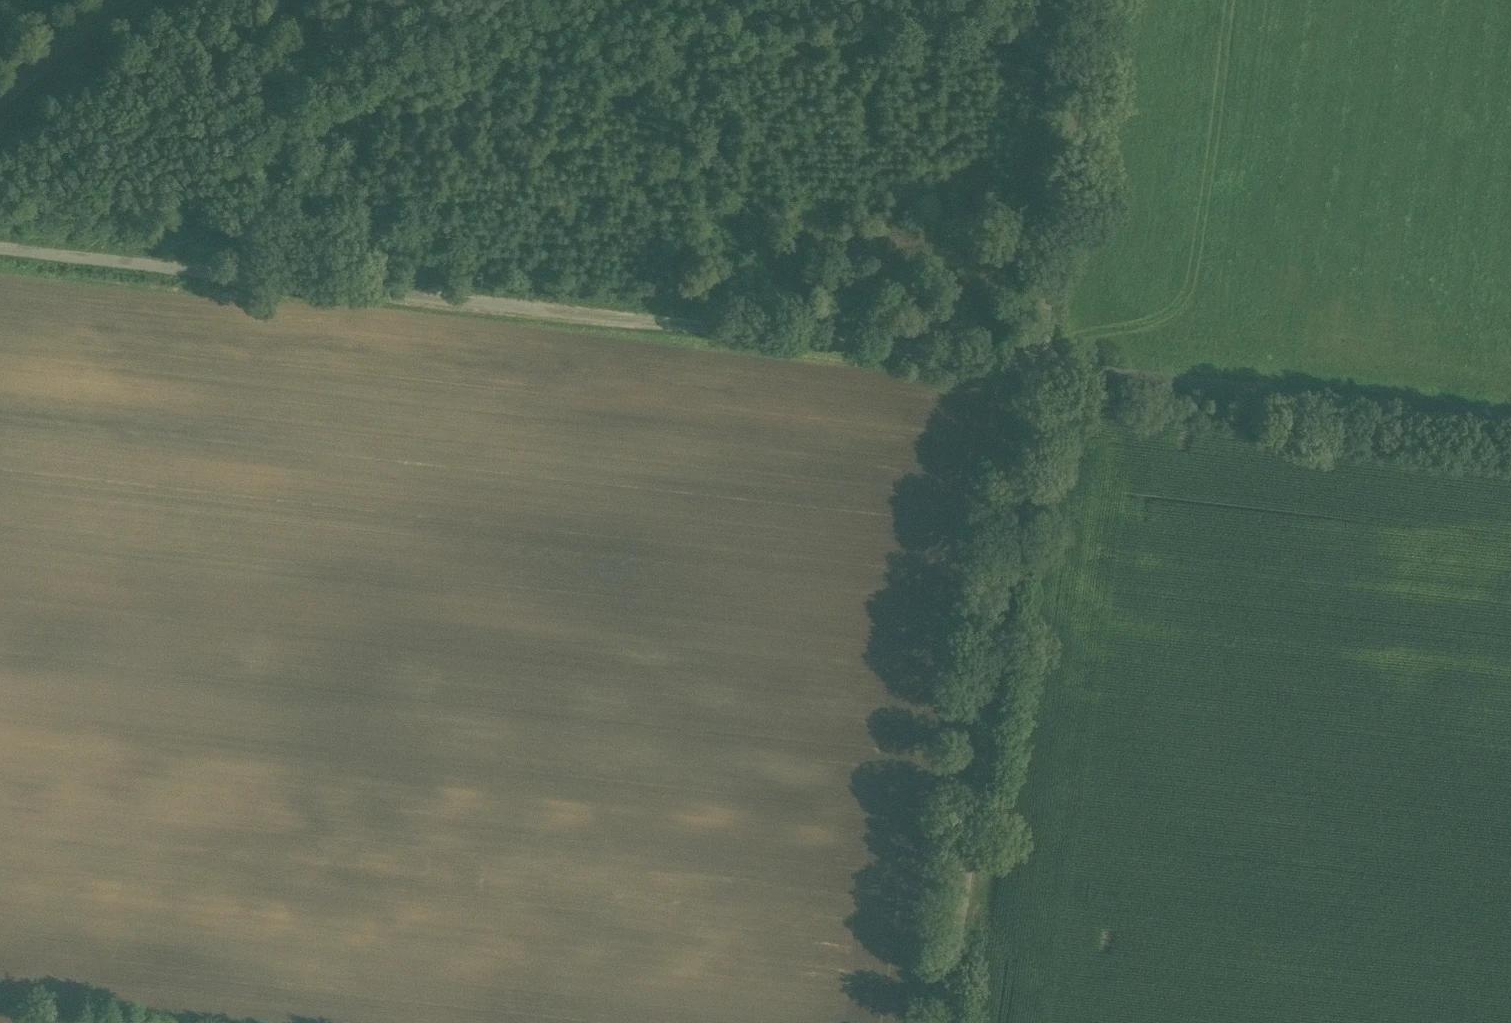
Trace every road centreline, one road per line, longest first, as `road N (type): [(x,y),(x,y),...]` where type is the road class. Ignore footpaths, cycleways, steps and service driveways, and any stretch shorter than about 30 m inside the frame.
road 1 (unclassified): [(0,248),(1039,364)]
road 2 (unclassified): [(947,1022),(1039,364)]
road 3 (unclassified): [(1039,364),(1510,418)]
road 4 (unclassified): [(1039,364),(1092,0)]
road 5 (unclassified): [(0,102),(120,0)]

